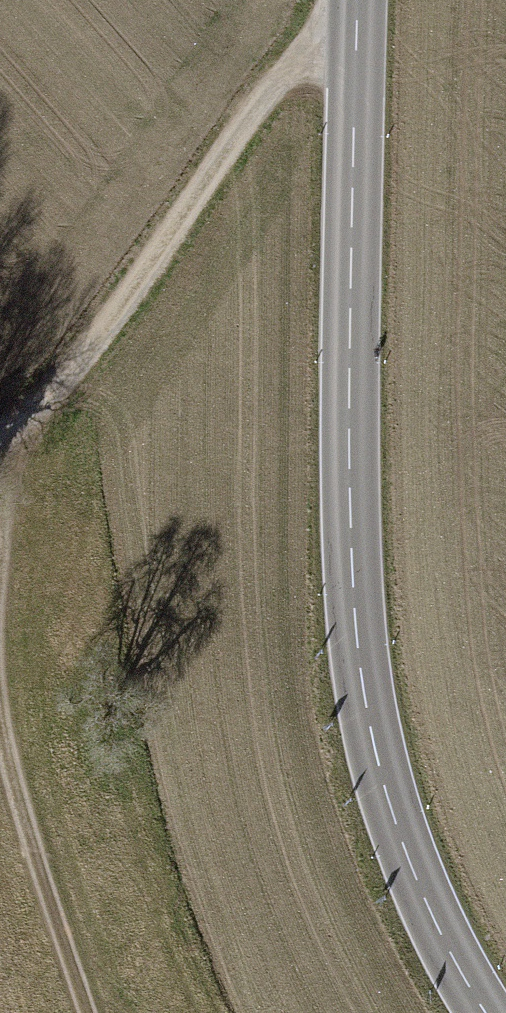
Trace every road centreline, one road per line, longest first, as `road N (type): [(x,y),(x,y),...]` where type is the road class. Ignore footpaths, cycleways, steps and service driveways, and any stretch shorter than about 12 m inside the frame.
road 1 (tertiary): [(490,1012),(442,931),(368,737),(353,423),(351,0)]
road 2 (track): [(0,438),(51,402),(342,0)]
road 3 (track): [(0,730),(86,1012)]

